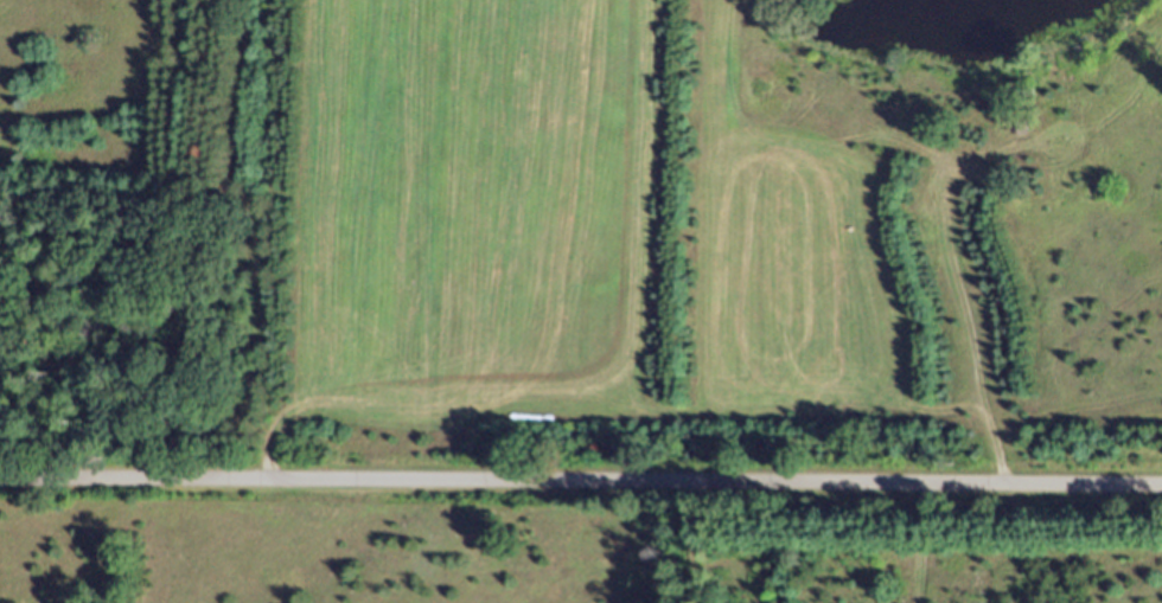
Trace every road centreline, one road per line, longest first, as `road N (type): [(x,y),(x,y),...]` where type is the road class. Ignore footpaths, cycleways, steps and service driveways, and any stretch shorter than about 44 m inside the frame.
road 1 (residential): [(1161,485),(0,478)]

